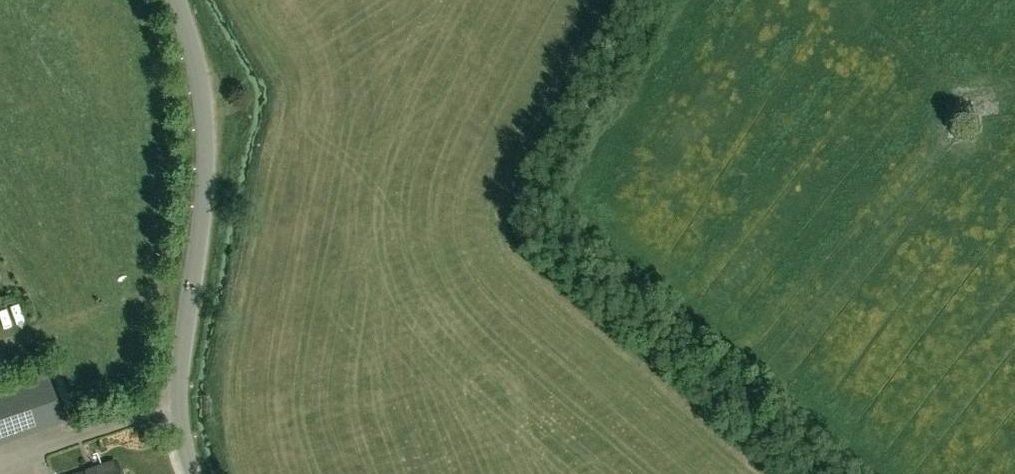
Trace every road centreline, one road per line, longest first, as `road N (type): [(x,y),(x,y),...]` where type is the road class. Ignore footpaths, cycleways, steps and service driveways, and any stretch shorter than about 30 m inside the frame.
road 1 (unclassified): [(193,473),(178,384),(205,146),(200,89),(176,0)]

